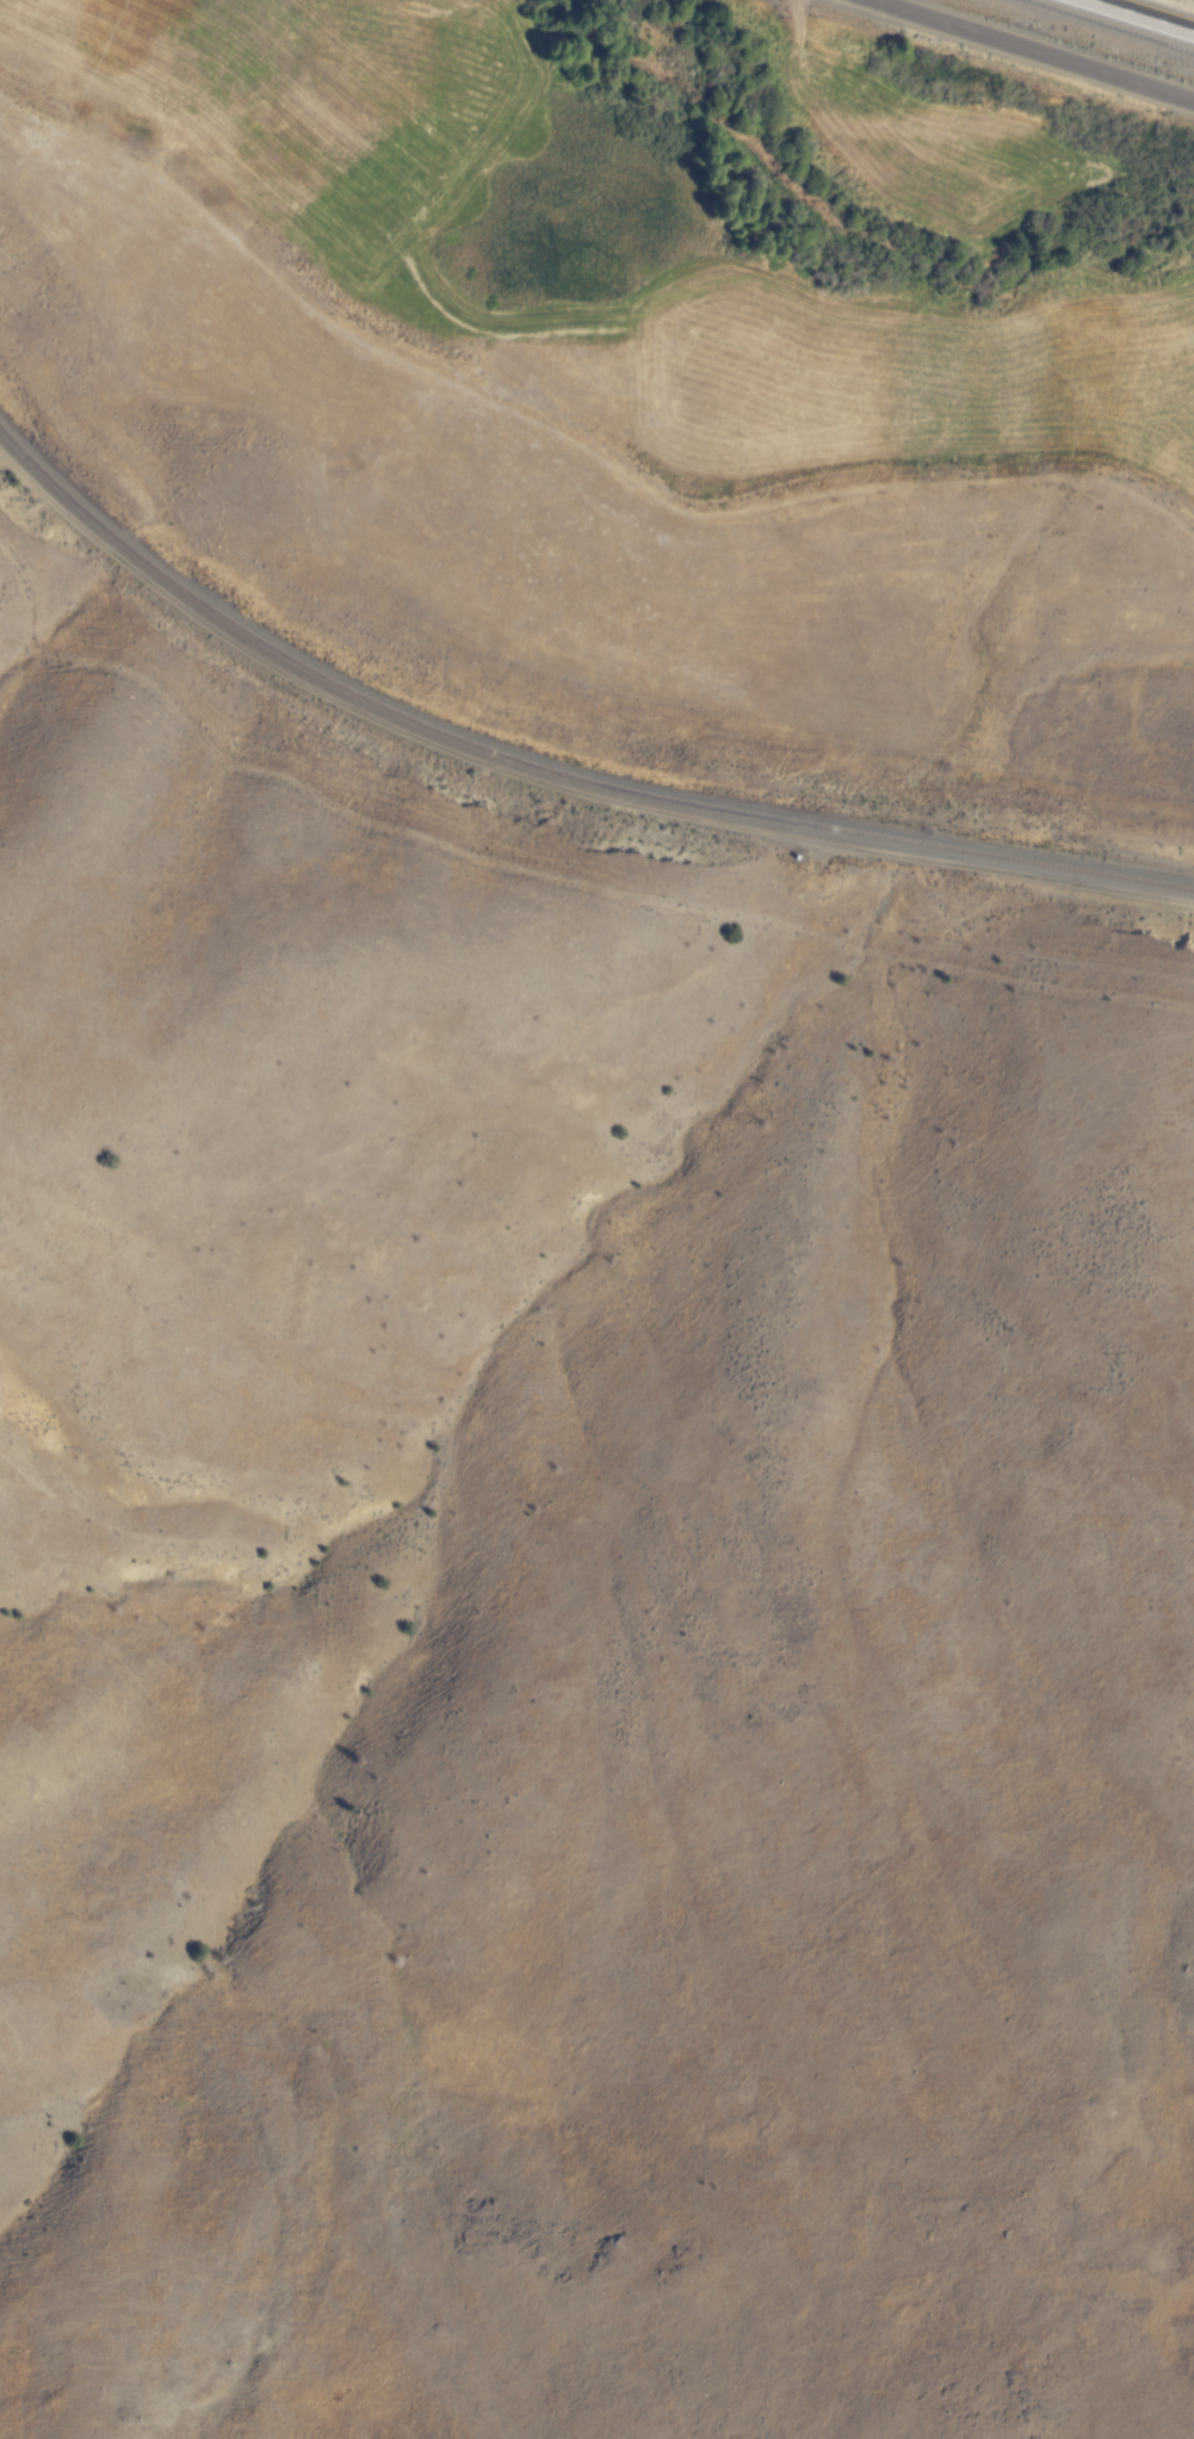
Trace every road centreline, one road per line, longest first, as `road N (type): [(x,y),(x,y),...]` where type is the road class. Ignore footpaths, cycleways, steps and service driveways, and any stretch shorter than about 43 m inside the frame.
road 1 (tertiary): [(1193,102),(873,0)]

